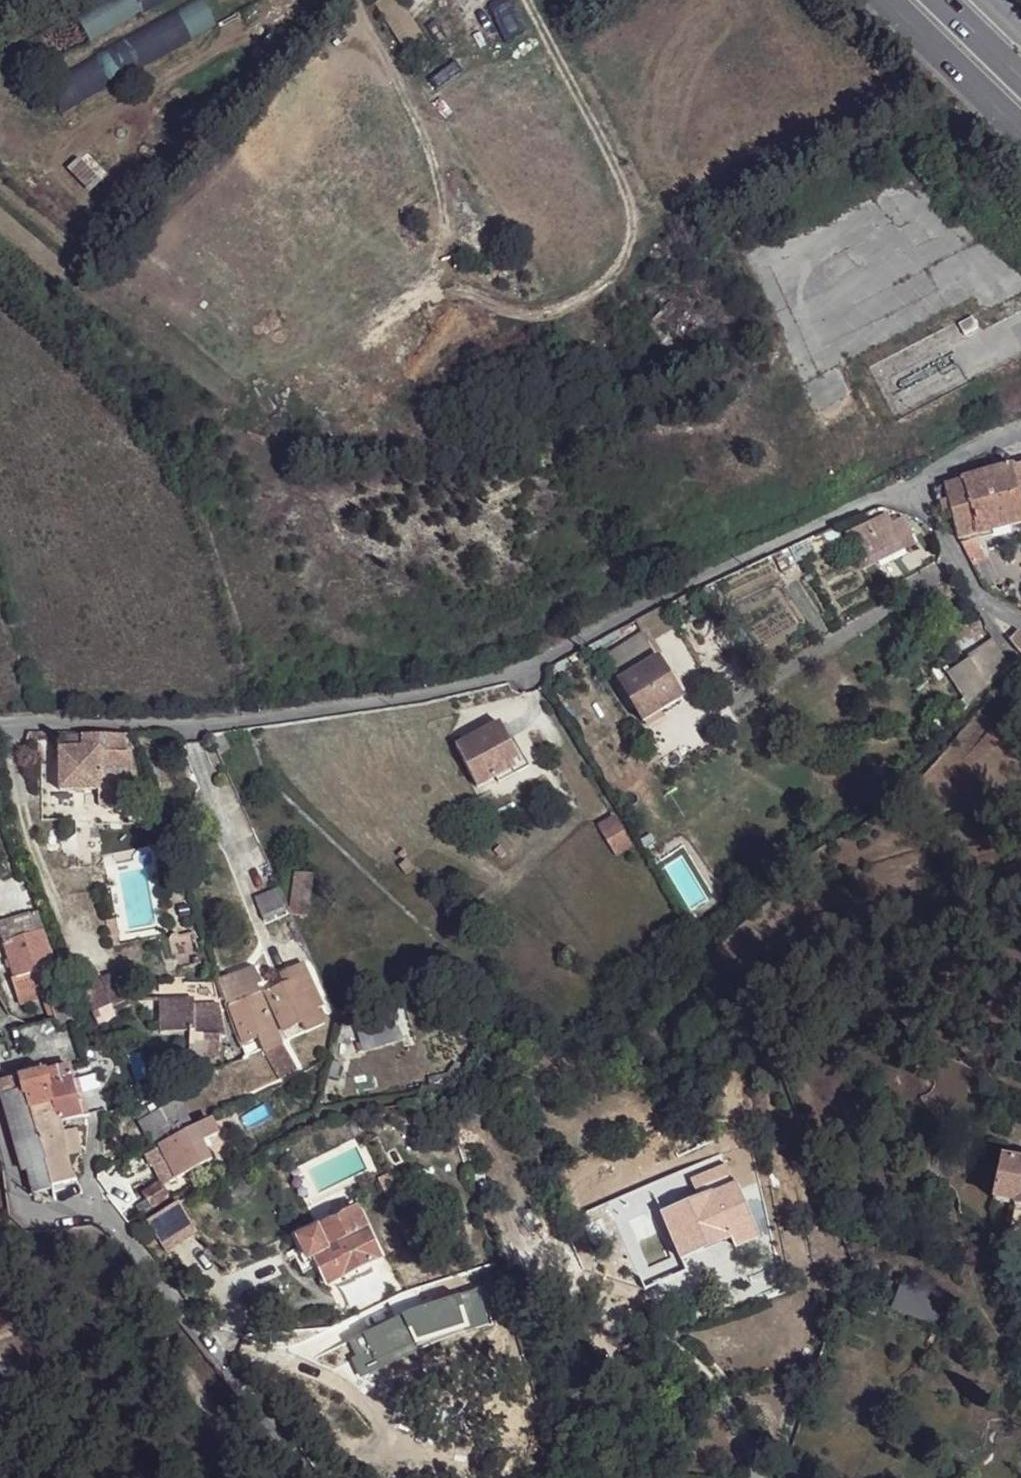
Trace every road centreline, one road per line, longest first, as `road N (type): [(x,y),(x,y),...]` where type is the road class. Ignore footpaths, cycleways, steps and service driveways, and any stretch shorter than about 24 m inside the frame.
road 1 (unclassified): [(0,726),(205,727),(427,698),(527,675),(711,576),(913,486)]
road 2 (unclassified): [(0,1129),(31,1216),(104,1214),(310,1477)]
road 3 (primary): [(891,0),(1020,125)]
road 4 (unclassified): [(913,486),(987,614)]
road 5 (unclassified): [(913,486),(1020,434)]

